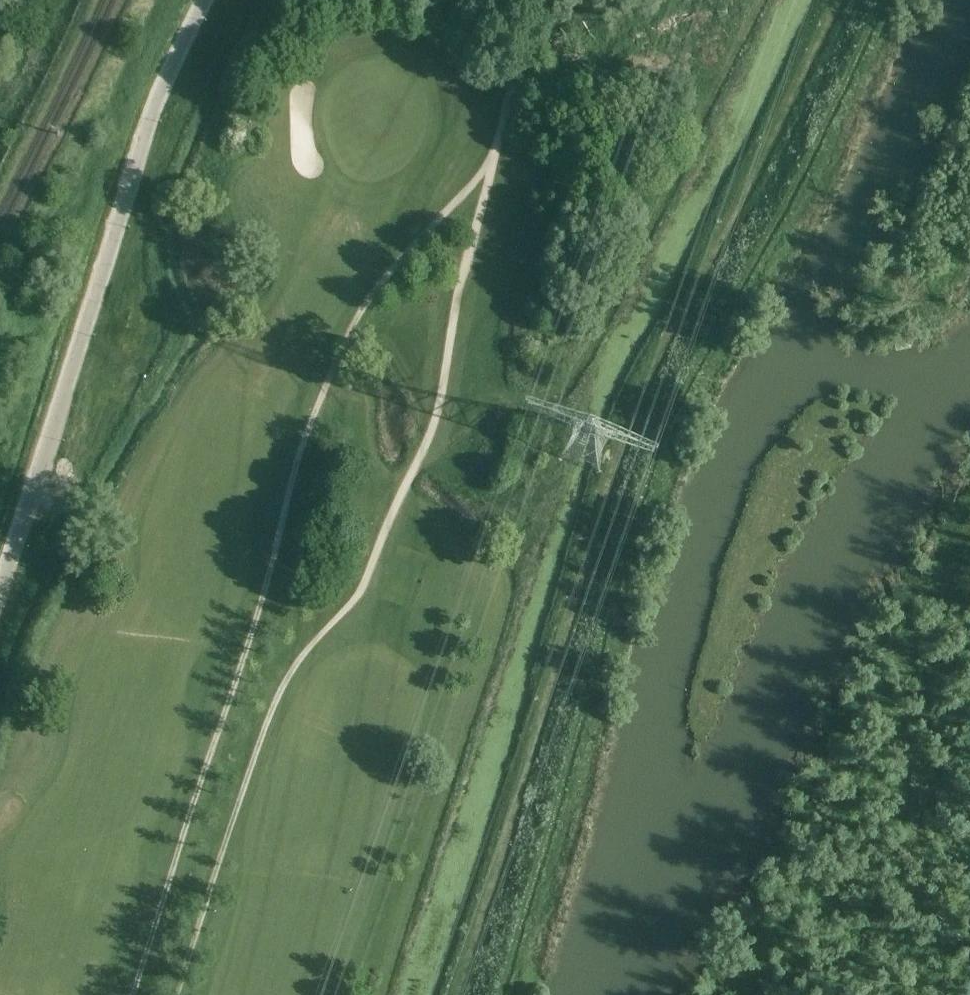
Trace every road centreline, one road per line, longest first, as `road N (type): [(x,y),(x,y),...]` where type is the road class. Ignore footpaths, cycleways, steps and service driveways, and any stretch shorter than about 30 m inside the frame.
road 1 (track): [(838,0),(627,431),(453,994)]
road 2 (unclassified): [(0,591),(164,82),(203,0)]

